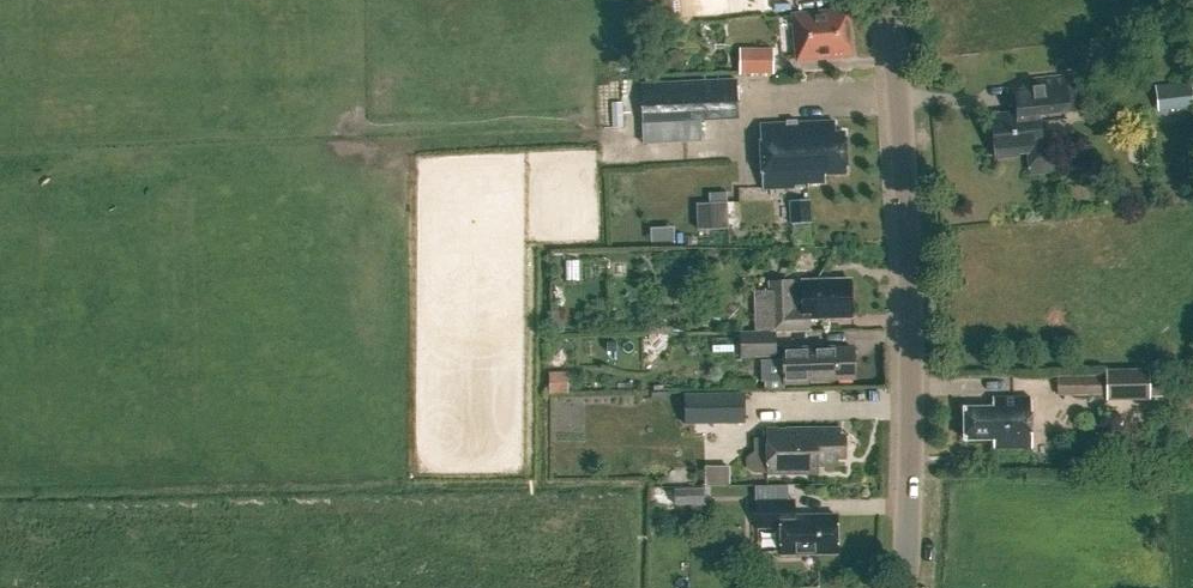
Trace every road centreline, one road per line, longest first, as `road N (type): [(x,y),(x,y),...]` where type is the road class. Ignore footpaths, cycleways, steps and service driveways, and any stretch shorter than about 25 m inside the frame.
road 1 (tertiary): [(903,587),(908,248),(887,0)]

